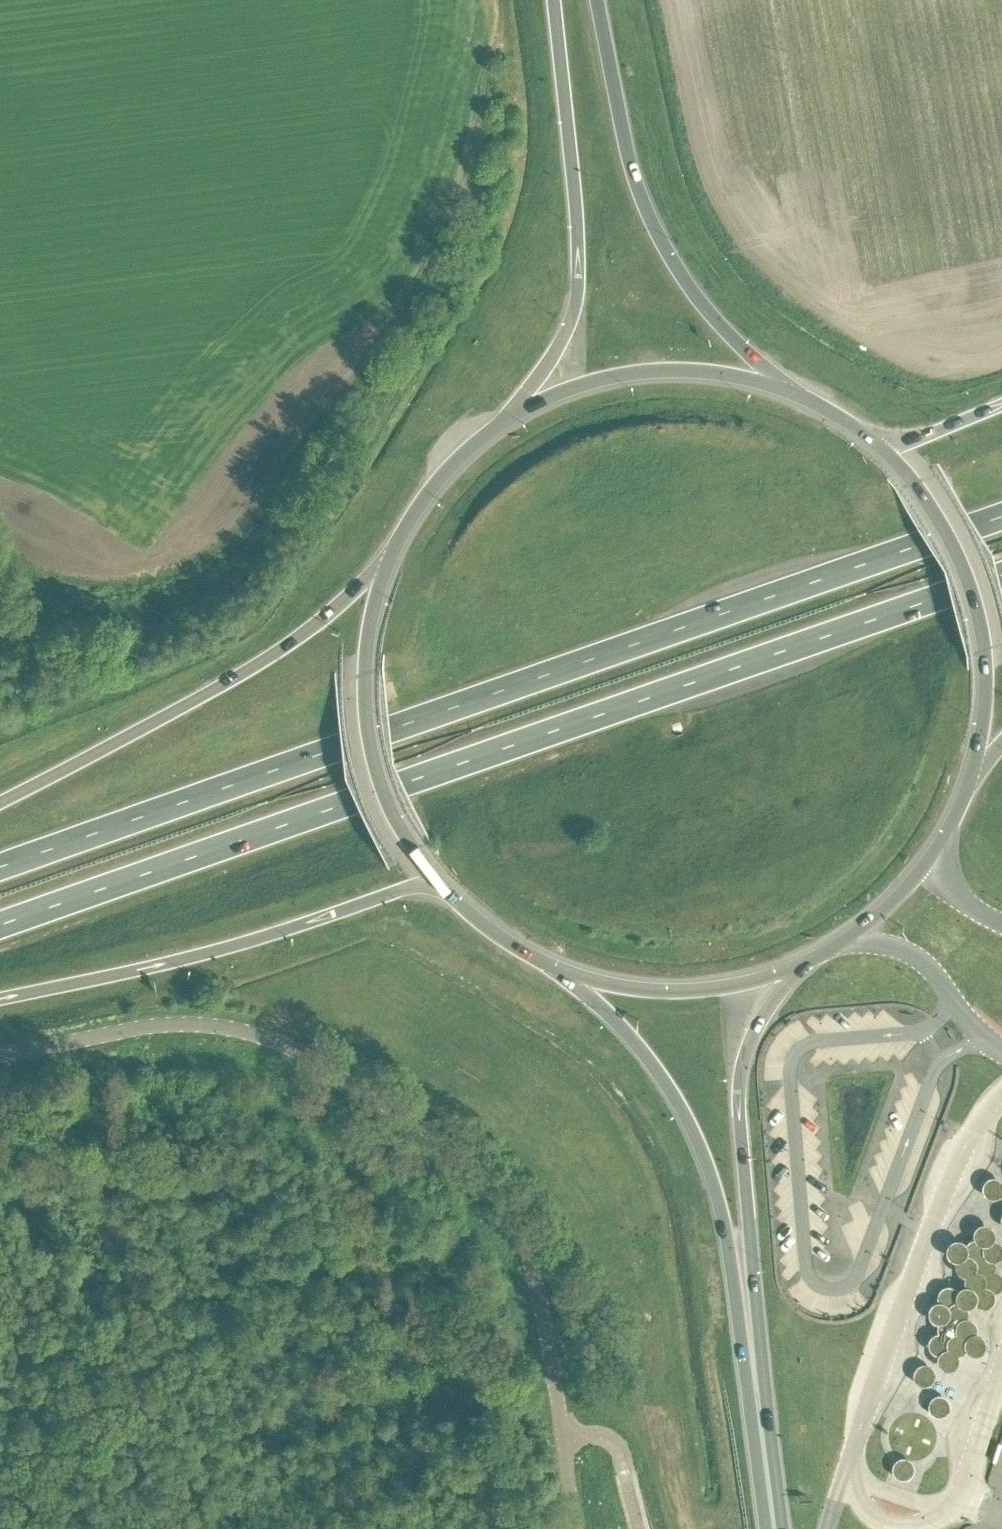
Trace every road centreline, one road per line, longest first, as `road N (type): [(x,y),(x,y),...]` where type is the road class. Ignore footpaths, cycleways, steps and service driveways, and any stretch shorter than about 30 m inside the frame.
road 1 (trunk): [(0,924),(1001,573)]
road 2 (trunk): [(1001,516),(0,867)]
road 3 (unclassified): [(0,1052),(146,1025),(210,1023),(274,1040),(443,1141),(482,1174),(529,1258),(575,1528)]
road 4 (trunk): [(551,966),(630,1037),(696,1135),(717,1193),(763,1441)]
road 5 (trunk): [(763,1441),(738,1090),(758,1021),(798,966)]
road 6 (trunk): [(392,554),(297,634),(0,803)]
road 7 (track): [(392,394),(322,501),(239,580),(204,597),(29,633)]
road 8 (trunk): [(796,394),(705,308),(654,228),(623,136),(597,0)]
road 9 (trunk): [(0,995),(220,945),(436,880)]
road 10 (trunk): [(554,0),(578,280),(567,335),(505,419)]
road 11 (trunk): [(967,789),(986,697),(977,604),(941,519),(883,449)]
road 12 (trunk): [(392,554),(369,621),(367,717),(387,796),(436,880)]
road 13 (trunk): [(796,394),(716,372),(634,372),(555,393),(505,419)]
road 14 (trunk): [(551,966),(598,982),(698,990),(798,966)]
road 15 (unclassified): [(846,940),(913,953),(969,1024),(1001,1050)]
road 16 (trunk): [(505,419),(436,481),(392,554)]
road 17 (trunk): [(436,880),(476,918),(551,966)]
road 18 (trunk): [(846,940),(892,902),(935,850)]
road 19 (trunk): [(1001,403),(883,449)]

